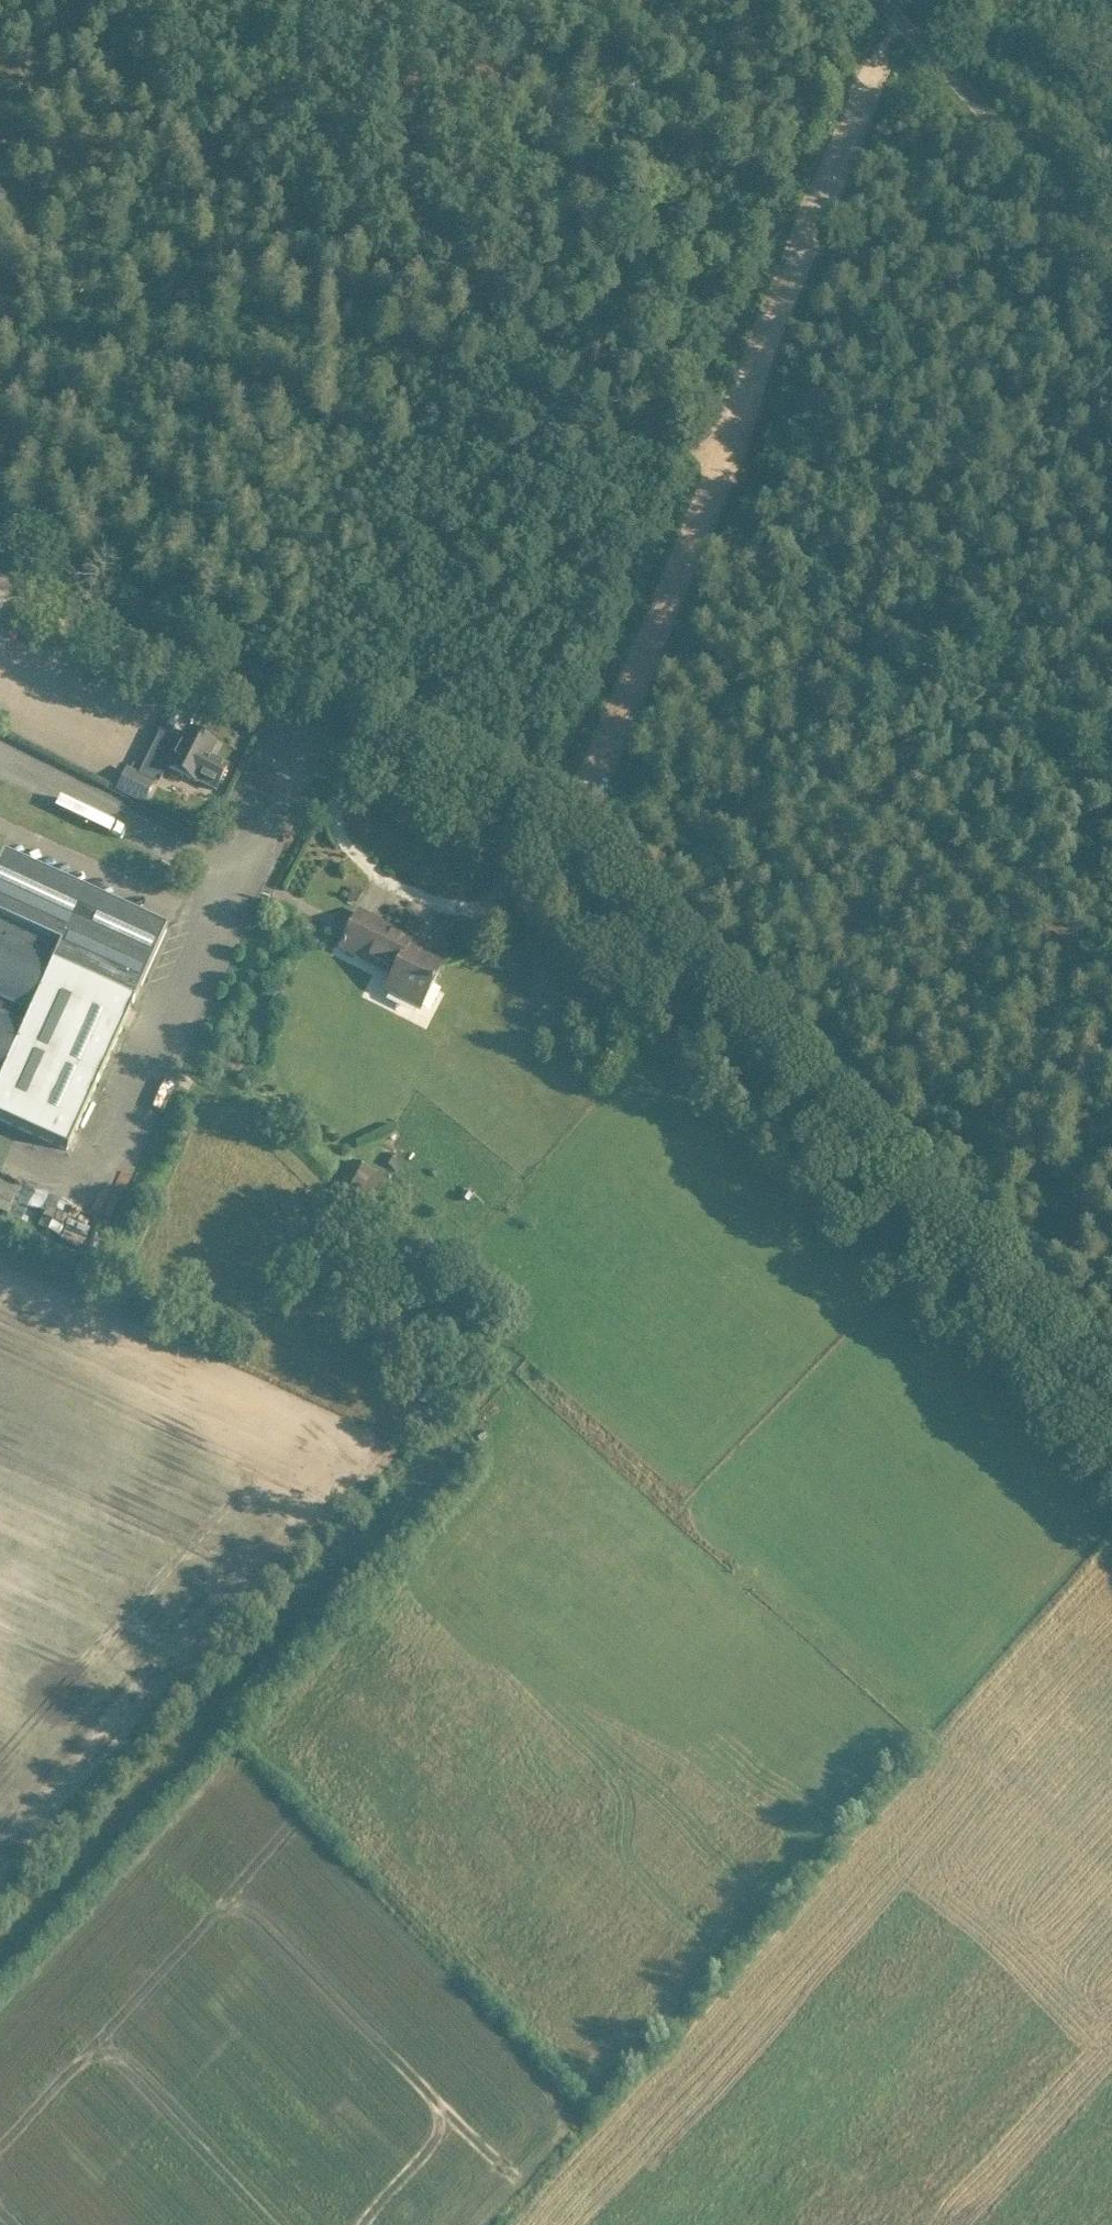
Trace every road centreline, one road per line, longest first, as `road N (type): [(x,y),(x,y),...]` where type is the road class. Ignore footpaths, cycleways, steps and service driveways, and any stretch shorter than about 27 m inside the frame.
road 1 (unclassified): [(1111,1431),(593,893),(391,777),(0,577)]
road 2 (track): [(553,863),(894,15)]

